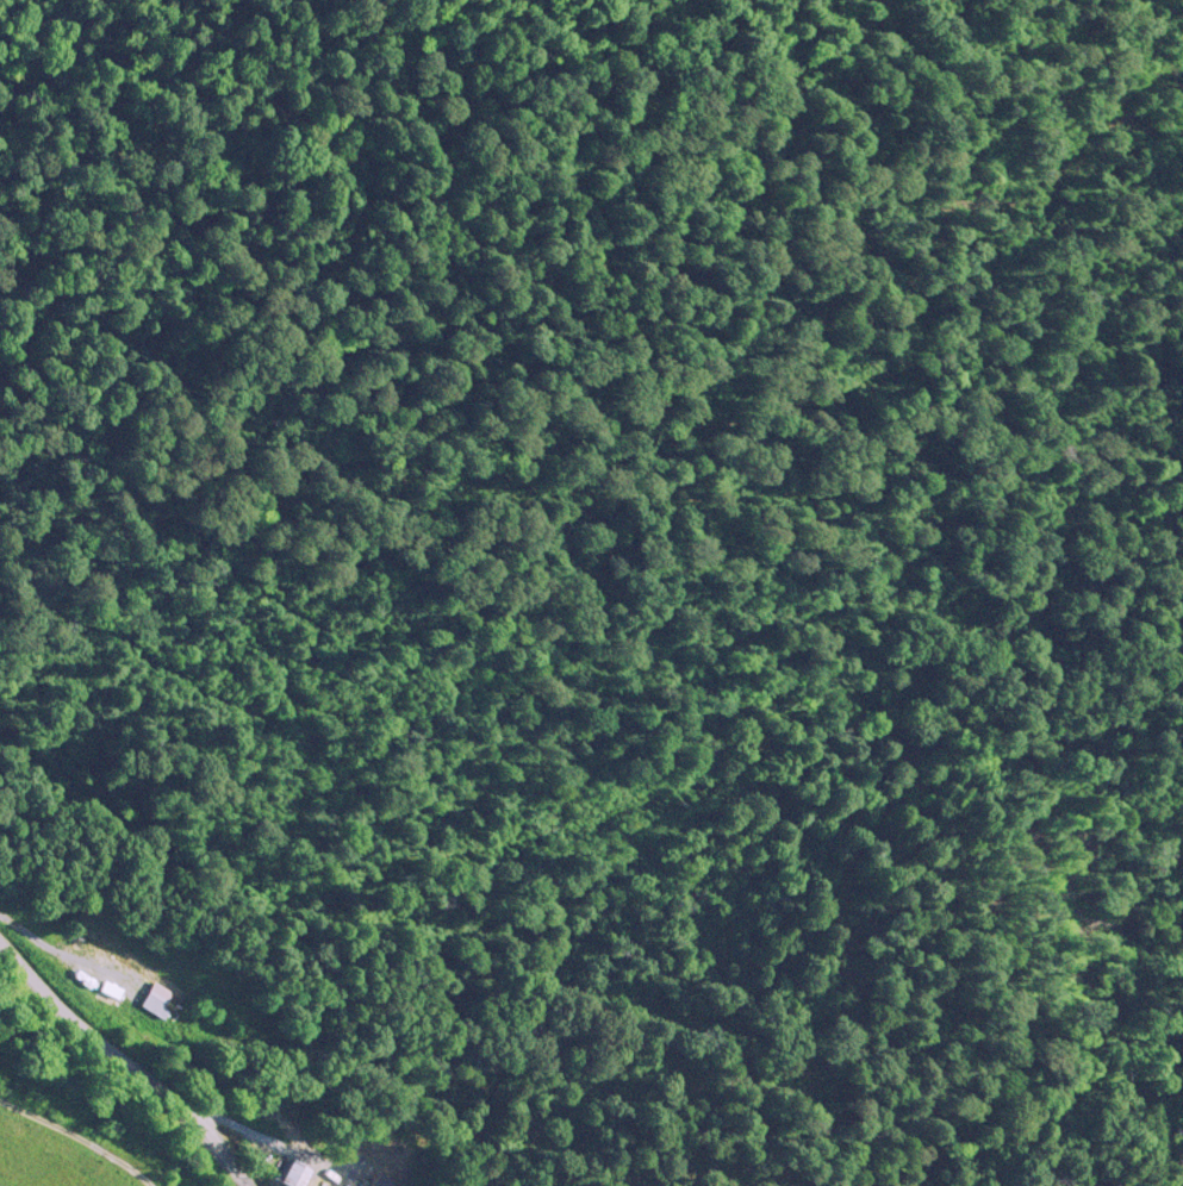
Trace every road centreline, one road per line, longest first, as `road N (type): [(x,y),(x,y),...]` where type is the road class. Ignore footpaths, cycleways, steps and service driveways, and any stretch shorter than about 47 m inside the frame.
road 1 (residential): [(250,1185),(176,1097),(69,1013),(0,939)]

